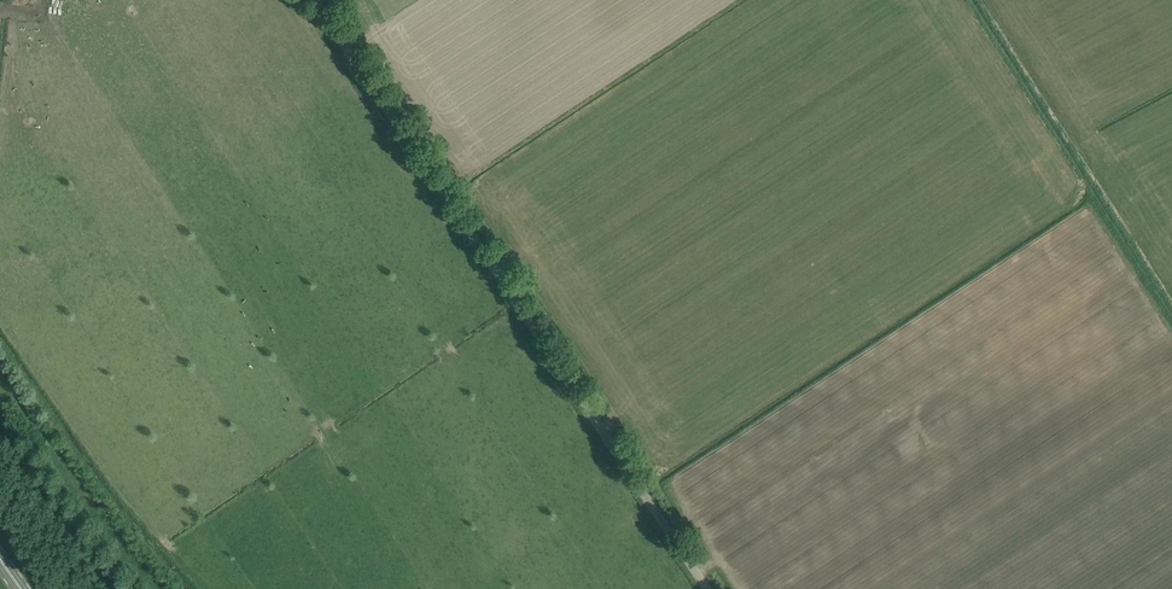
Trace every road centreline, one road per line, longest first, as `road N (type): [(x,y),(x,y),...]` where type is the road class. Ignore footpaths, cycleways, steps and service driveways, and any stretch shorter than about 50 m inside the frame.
road 1 (unclassified): [(708,588),(317,0)]

